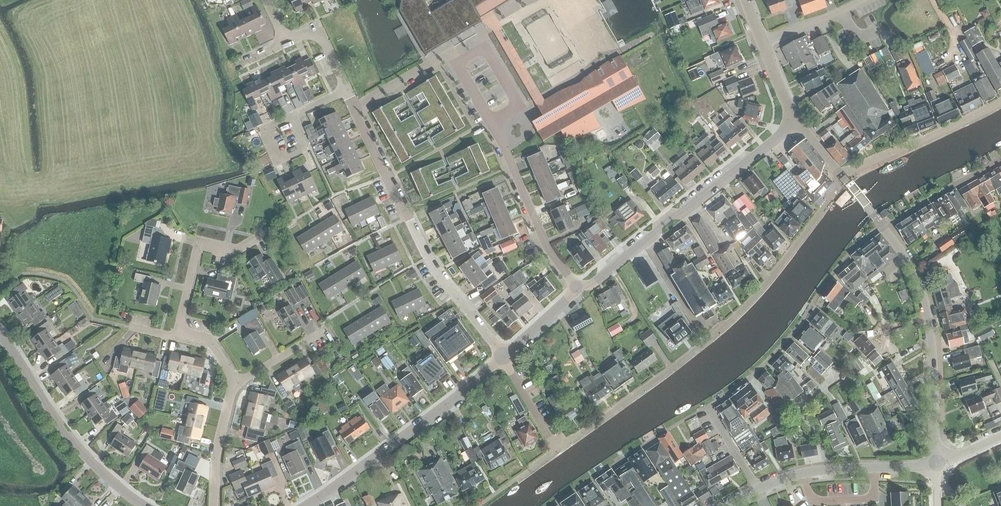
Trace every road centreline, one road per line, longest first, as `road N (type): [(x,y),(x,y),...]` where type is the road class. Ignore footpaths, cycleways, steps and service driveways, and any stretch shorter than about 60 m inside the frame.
road 1 (residential): [(556,451),(736,317),(844,177)]
road 2 (residential): [(502,359),(441,277),(354,108)]
road 3 (tertiary): [(579,291),(796,120)]
road 4 (tertiary): [(937,463),(925,305),(913,267),(885,229)]
road 5 (tertiary): [(307,505),(502,359)]
road 6 (tertiary): [(0,336),(71,439),(145,505)]
road 7 (tertiary): [(729,505),(796,475),(937,463)]
road 8 (residential): [(579,291),(540,232),(492,124)]
road 9 (residential): [(178,338),(201,241),(234,249),(270,230)]
road 10 (residential): [(844,177),(1000,101)]
road 11 (residential): [(885,229),(1000,158)]
road 12 (residential): [(354,108),(453,54),(460,63)]
road 13 (residential): [(214,505),(216,453),(235,384)]

